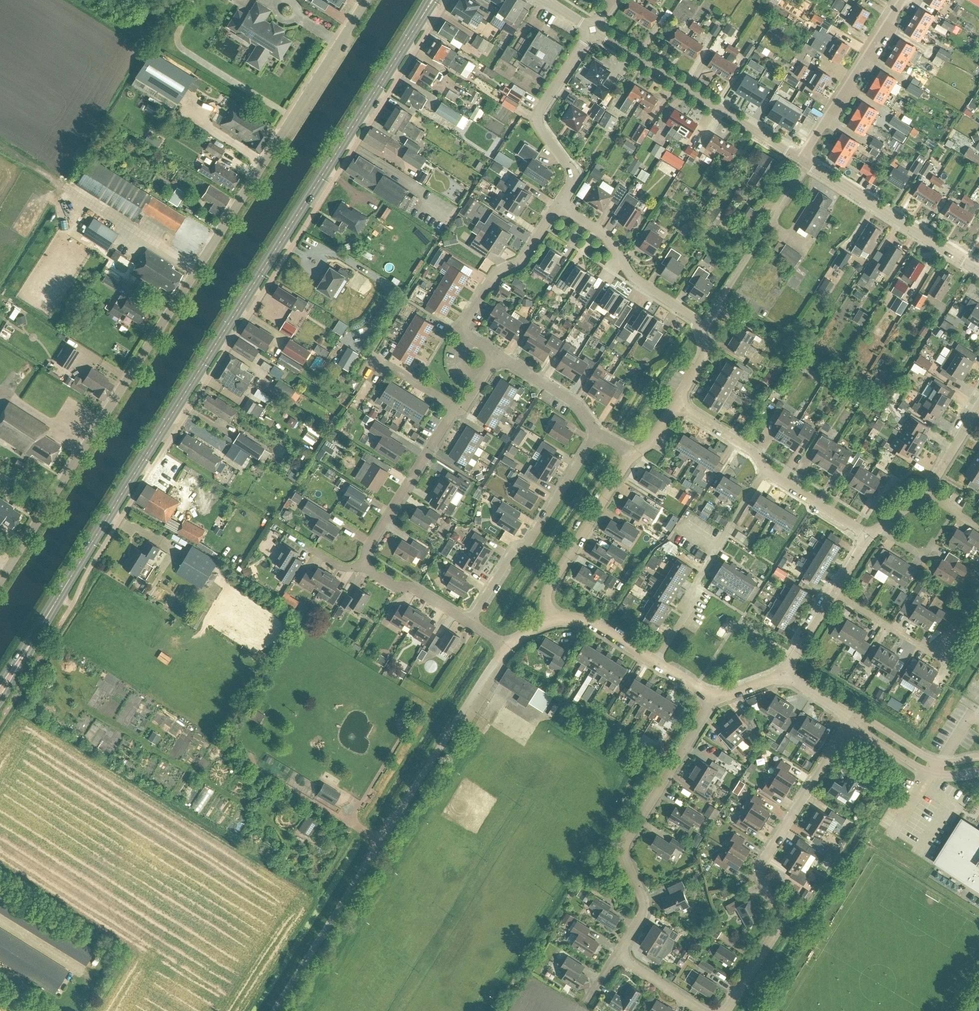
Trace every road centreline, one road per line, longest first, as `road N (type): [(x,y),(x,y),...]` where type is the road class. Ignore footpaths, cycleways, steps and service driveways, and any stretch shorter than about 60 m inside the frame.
road 1 (primary): [(0,690),(424,13)]
road 2 (unclassified): [(0,579),(366,0)]
road 3 (unclassified): [(273,1010),(506,646)]
road 4 (residential): [(725,1010),(779,929),(762,867),(853,718)]
road 5 (residential): [(617,954),(641,908),(624,855),(627,836),(714,697)]
road 6 (residential): [(676,403),(703,357),(700,326),(630,275),(599,230),(558,203)]
road 7 (unclassified): [(801,159),(592,29)]
road 8 (residential): [(868,535),(676,403)]
road 9 (residential): [(472,622),(597,434)]
road 10 (unclassified): [(973,267),(801,159)]
road 11 (residential): [(558,203),(572,173),(537,119),(592,29)]
road 12 (residential): [(552,621),(550,588),(630,453)]
road 13 (residential): [(801,159),(900,0)]
road 14 (residential): [(366,567),(365,551),(454,406)]
road 15 (residential): [(471,339),(460,330),(495,272),(521,259),(558,203)]
road 16 (unclassified): [(853,718),(931,772),(978,769)]
road 17 (unclassified): [(978,758),(938,762),(871,720),(853,718)]
road 18 (residential): [(597,434),(577,403),(495,354)]
road 19 (residential): [(944,641),(928,649),(834,592)]
road 20 (residential): [(472,622),(366,567)]

